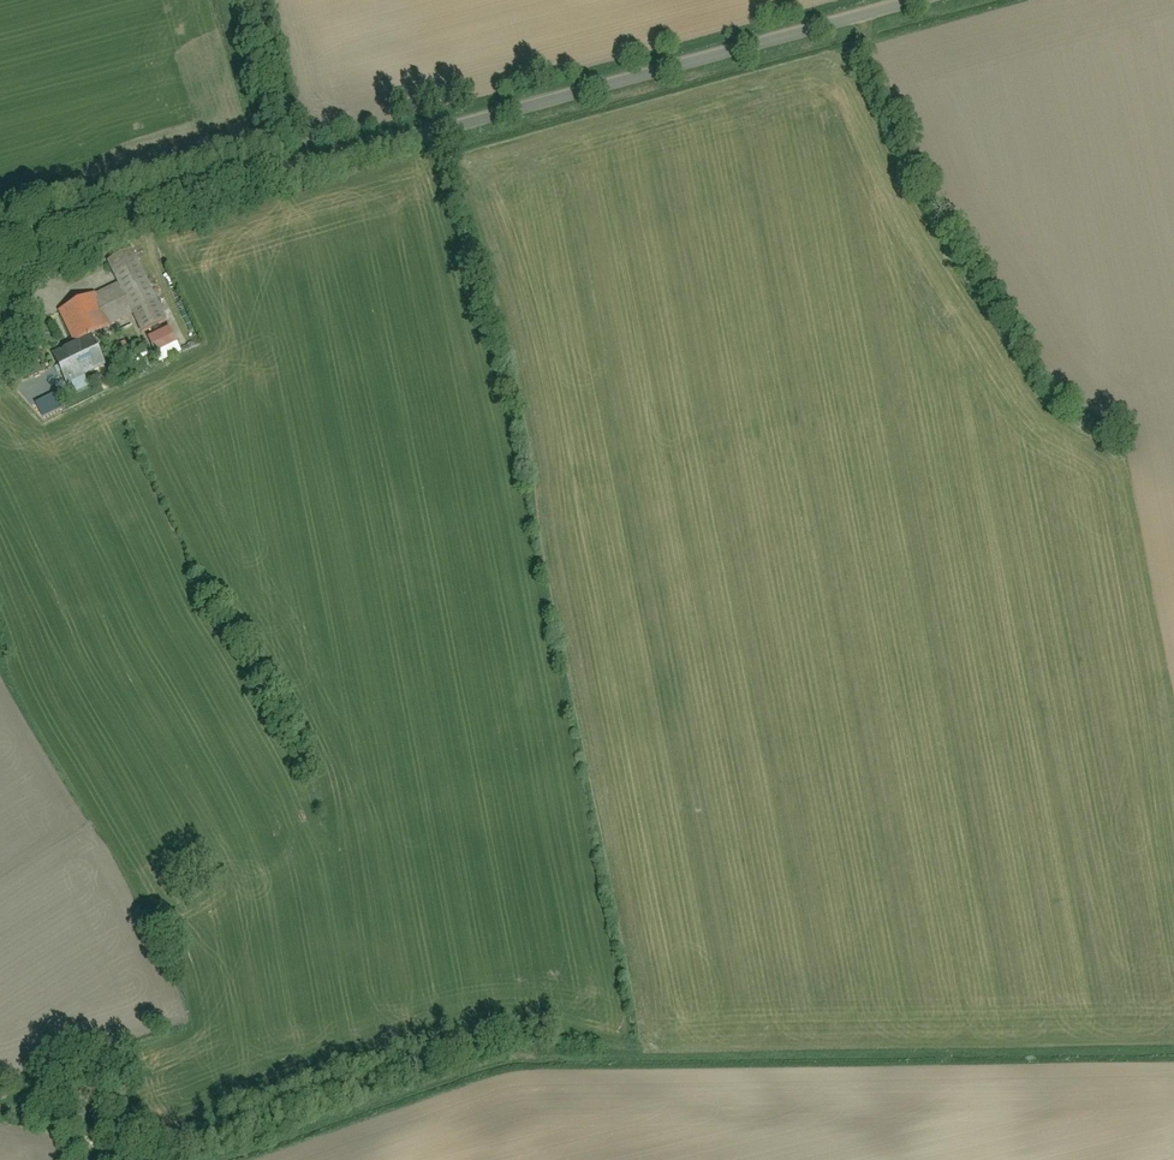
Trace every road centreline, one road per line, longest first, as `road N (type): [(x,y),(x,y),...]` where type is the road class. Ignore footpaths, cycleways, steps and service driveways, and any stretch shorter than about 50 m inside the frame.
road 1 (residential): [(0,251),(915,0)]
road 2 (track): [(291,171),(250,0)]

